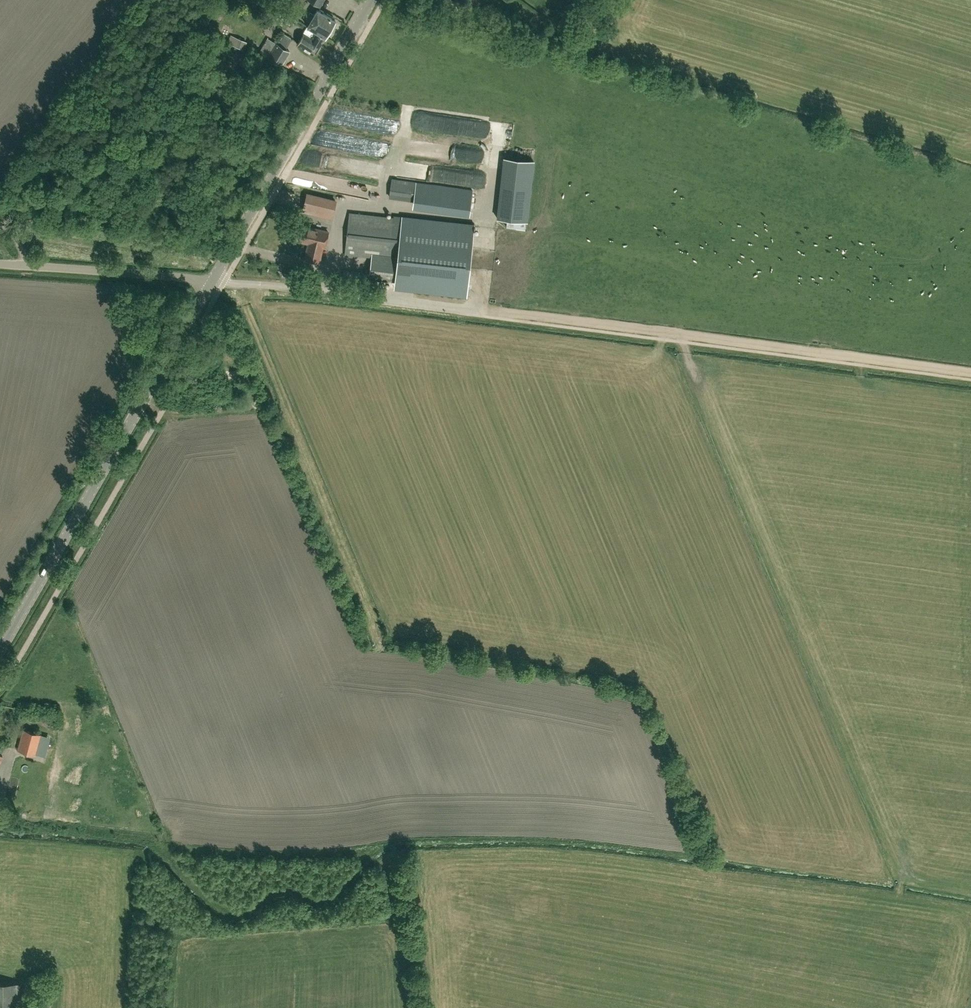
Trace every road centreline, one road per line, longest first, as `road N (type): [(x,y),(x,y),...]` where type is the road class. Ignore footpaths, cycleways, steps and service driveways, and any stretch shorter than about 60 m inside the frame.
road 1 (track): [(970,371),(348,295)]
road 2 (tertiary): [(0,652),(214,282)]
road 3 (tertiary): [(214,282),(377,0)]
road 4 (unclassified): [(214,282),(0,265)]

